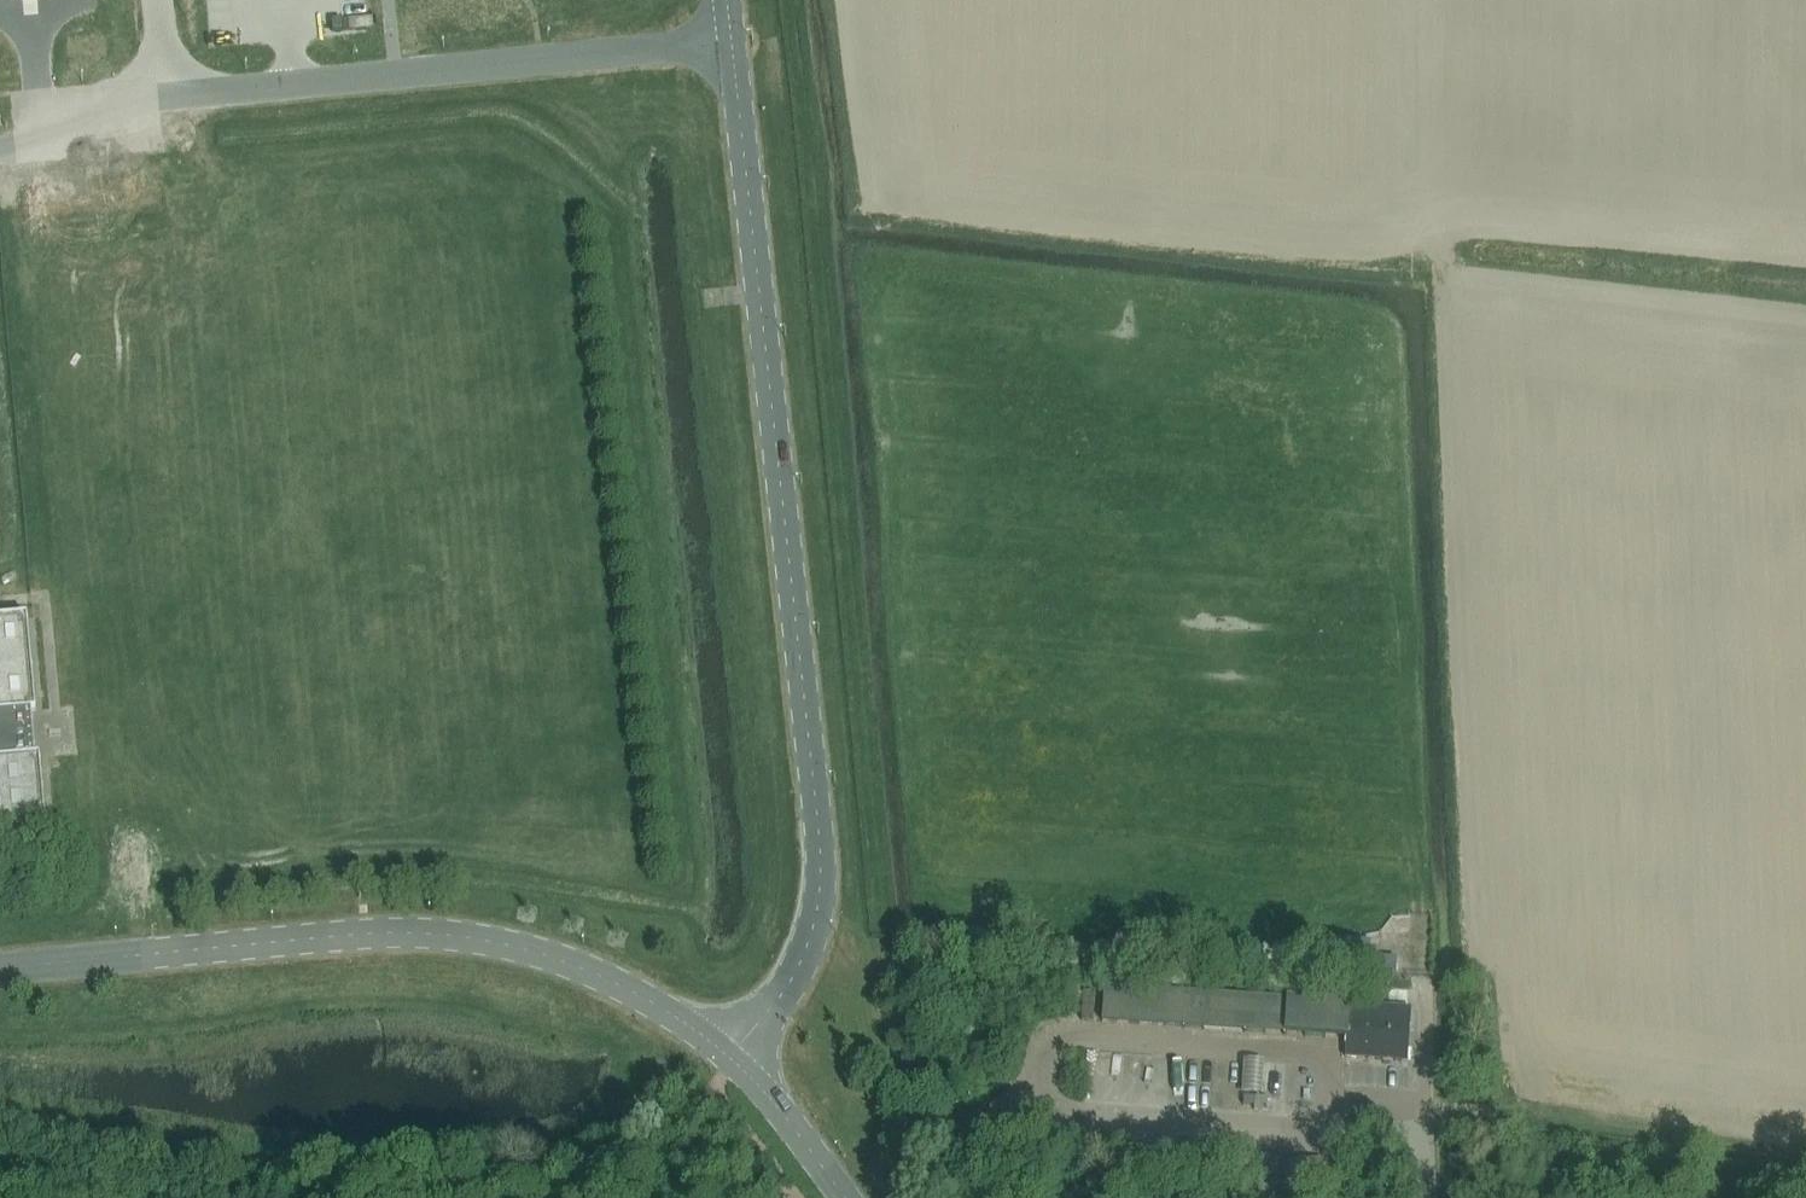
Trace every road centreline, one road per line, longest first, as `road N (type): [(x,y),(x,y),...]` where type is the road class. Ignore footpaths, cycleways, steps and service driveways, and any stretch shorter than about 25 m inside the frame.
road 1 (unclassified): [(727,1053),(798,969),(821,869),(727,0)]
road 2 (unclassified): [(0,967),(333,936),(444,934),(502,942),(608,978),(727,1053)]
road 3 (track): [(1805,1149),(1426,1114)]
road 4 (unclassified): [(727,1053),(846,1197)]

